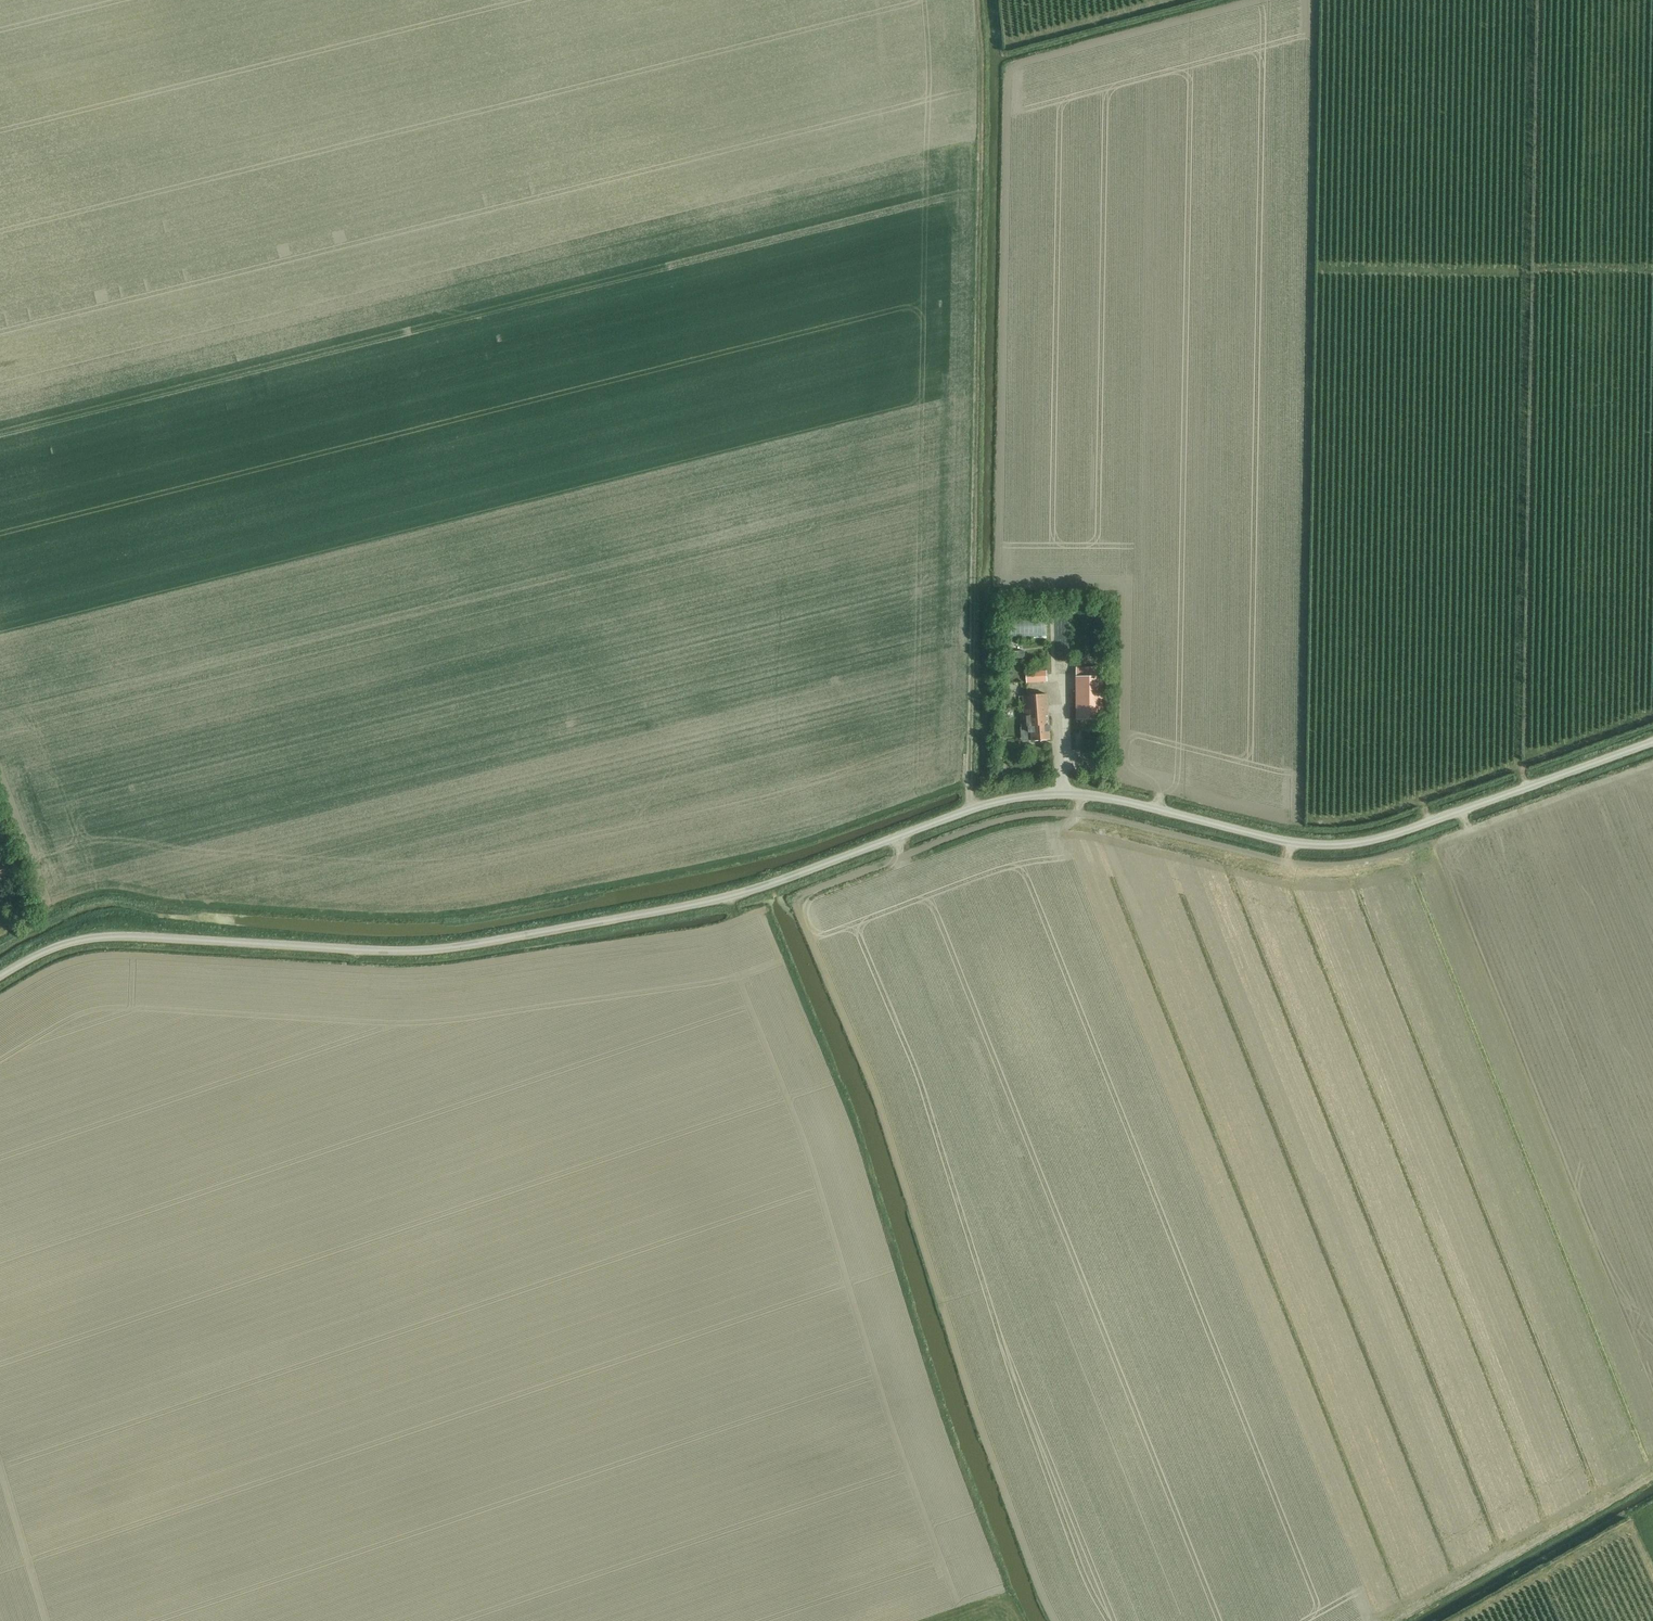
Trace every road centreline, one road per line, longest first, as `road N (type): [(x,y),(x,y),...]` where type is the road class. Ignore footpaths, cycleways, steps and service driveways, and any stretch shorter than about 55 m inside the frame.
road 1 (unclassified): [(0,978),(32,959),(98,940),(492,948),(750,889),(1025,794),(1073,792),(1290,843),(1342,844),(1652,742)]
road 2 (track): [(972,808),(978,0)]

